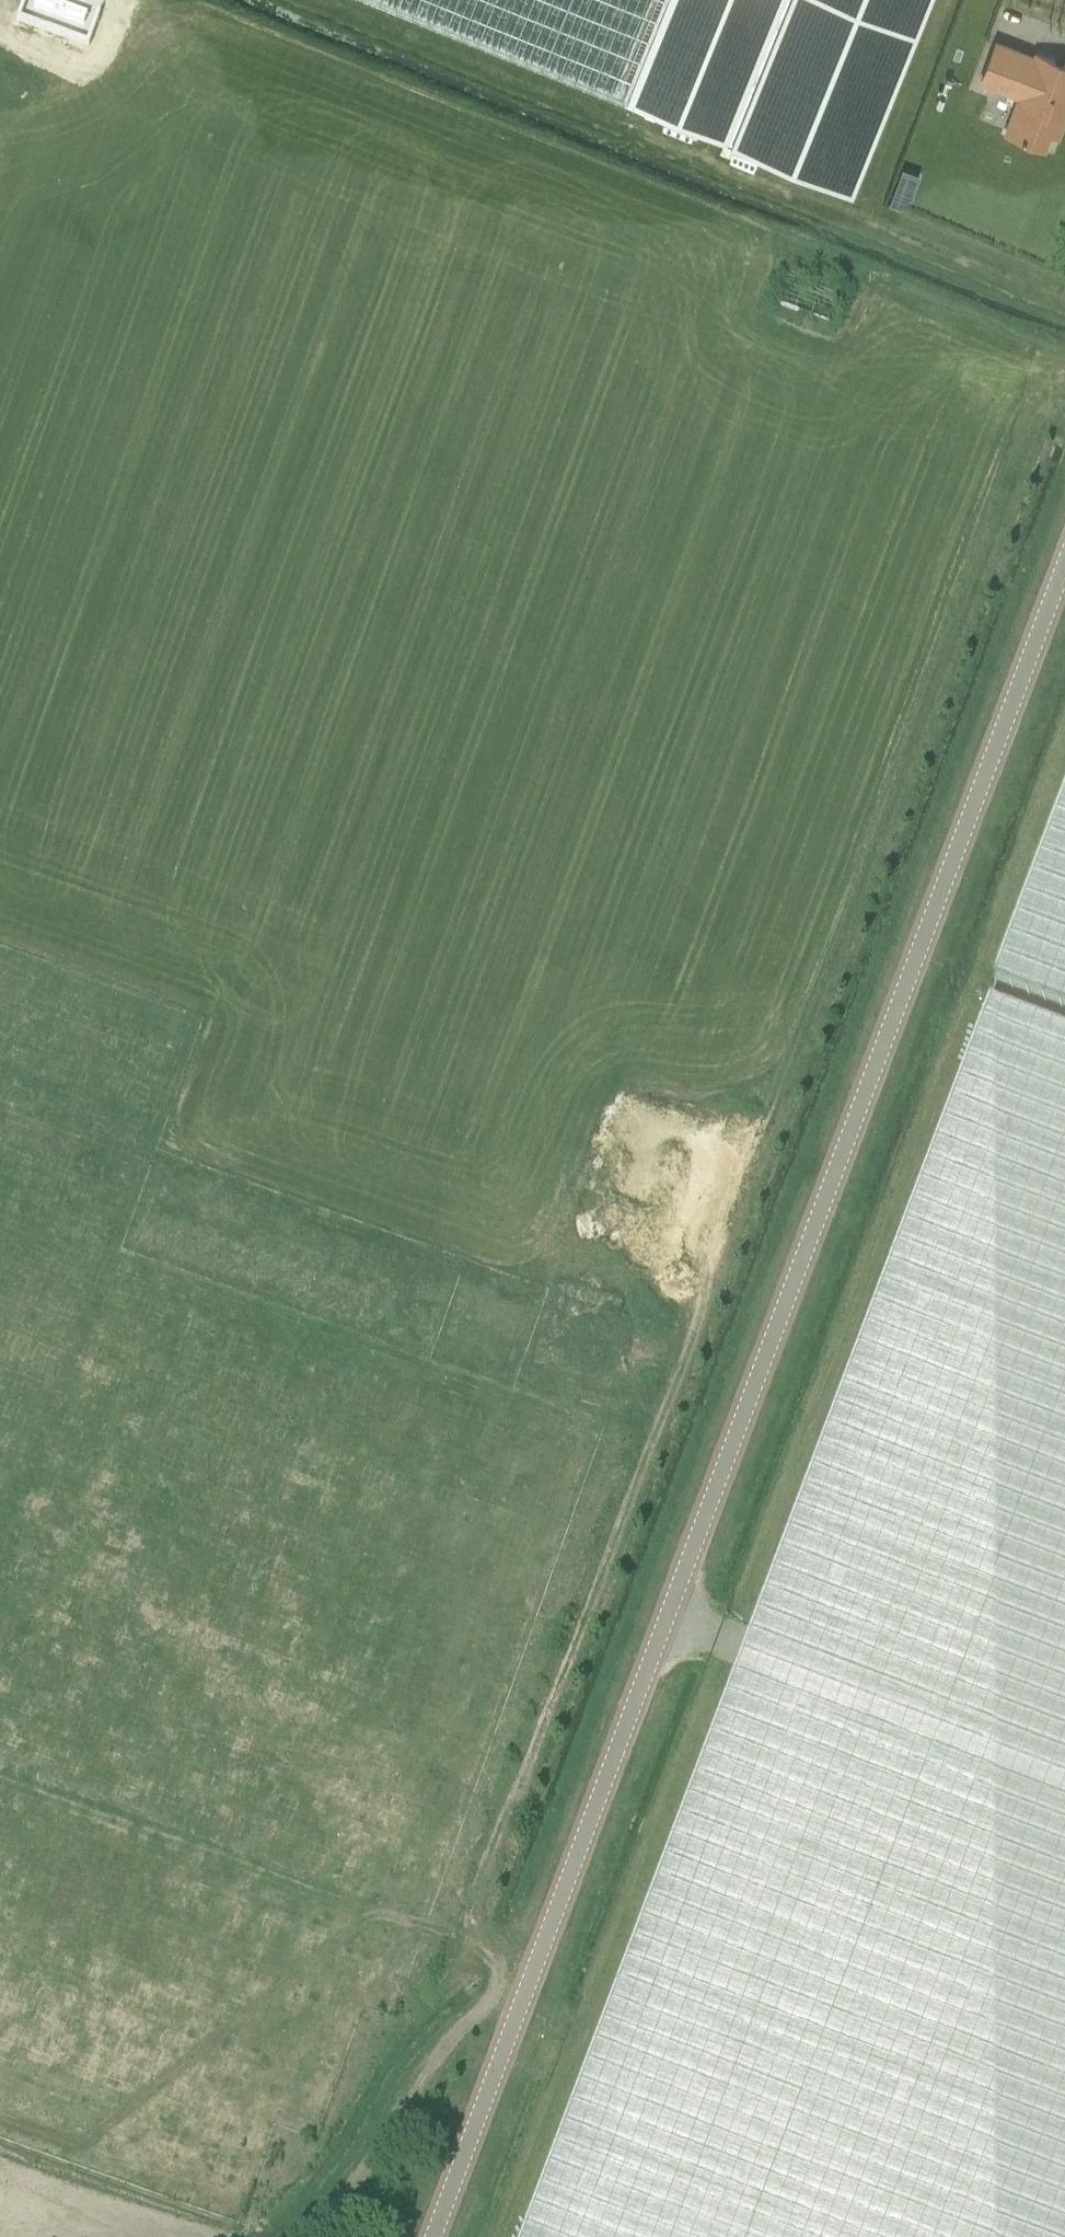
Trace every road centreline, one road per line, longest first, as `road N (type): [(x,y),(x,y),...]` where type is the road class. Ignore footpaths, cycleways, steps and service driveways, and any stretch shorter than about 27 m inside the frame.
road 1 (unclassified): [(434,2236),(1064,567)]

